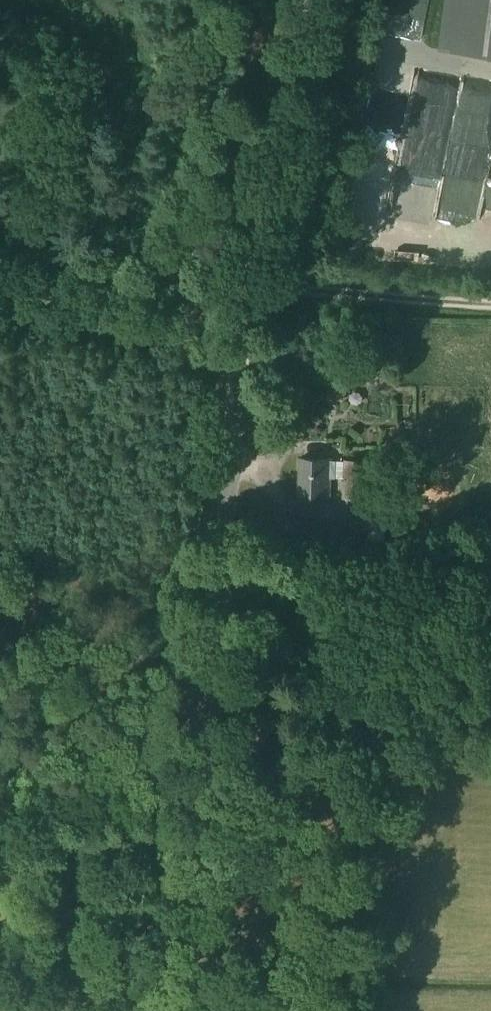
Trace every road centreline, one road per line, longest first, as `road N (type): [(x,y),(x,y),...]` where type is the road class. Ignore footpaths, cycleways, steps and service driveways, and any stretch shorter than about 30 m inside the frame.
road 1 (unclassified): [(184,1010),(246,285),(303,0)]
road 2 (track): [(17,577),(122,657),(205,763)]
road 3 (track): [(246,285),(490,293)]

